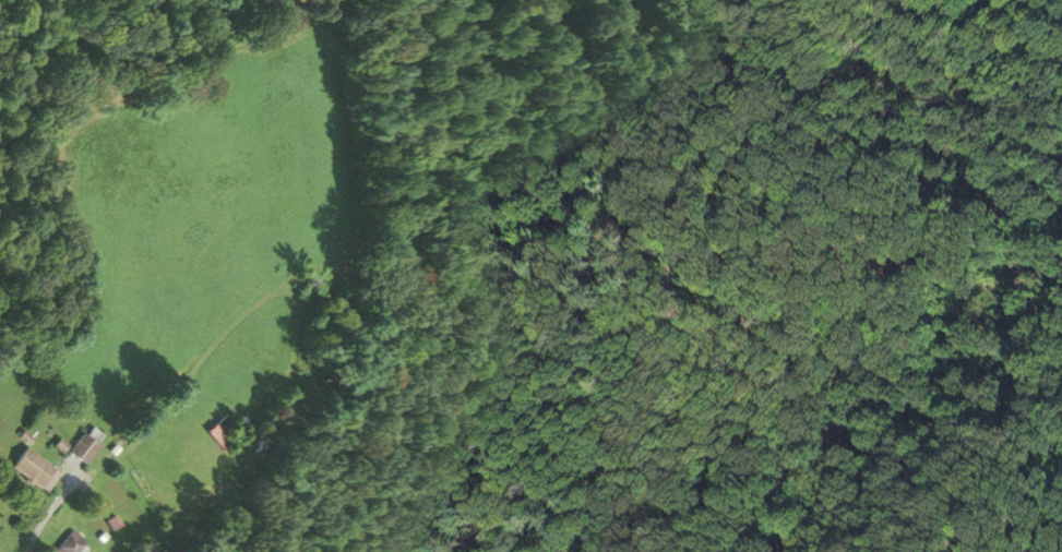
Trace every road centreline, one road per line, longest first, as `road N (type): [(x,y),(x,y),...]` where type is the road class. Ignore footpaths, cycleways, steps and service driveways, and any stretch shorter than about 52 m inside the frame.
road 1 (residential): [(24,551),(49,506),(182,401)]

